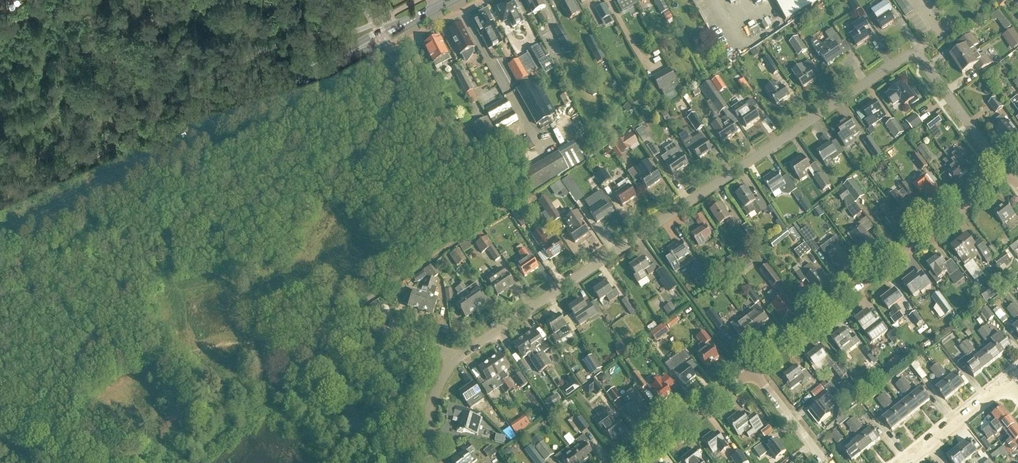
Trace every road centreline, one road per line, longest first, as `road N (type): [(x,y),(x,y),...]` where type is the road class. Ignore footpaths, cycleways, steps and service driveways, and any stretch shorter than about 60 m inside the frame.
road 1 (residential): [(458,358),(905,59),(922,62),(1007,175)]
road 2 (primary): [(0,236),(353,52)]
road 3 (residential): [(751,372),(1007,175)]
road 4 (residential): [(633,462),(751,372)]
road 5 (residential): [(1016,390),(989,397),(908,462)]

